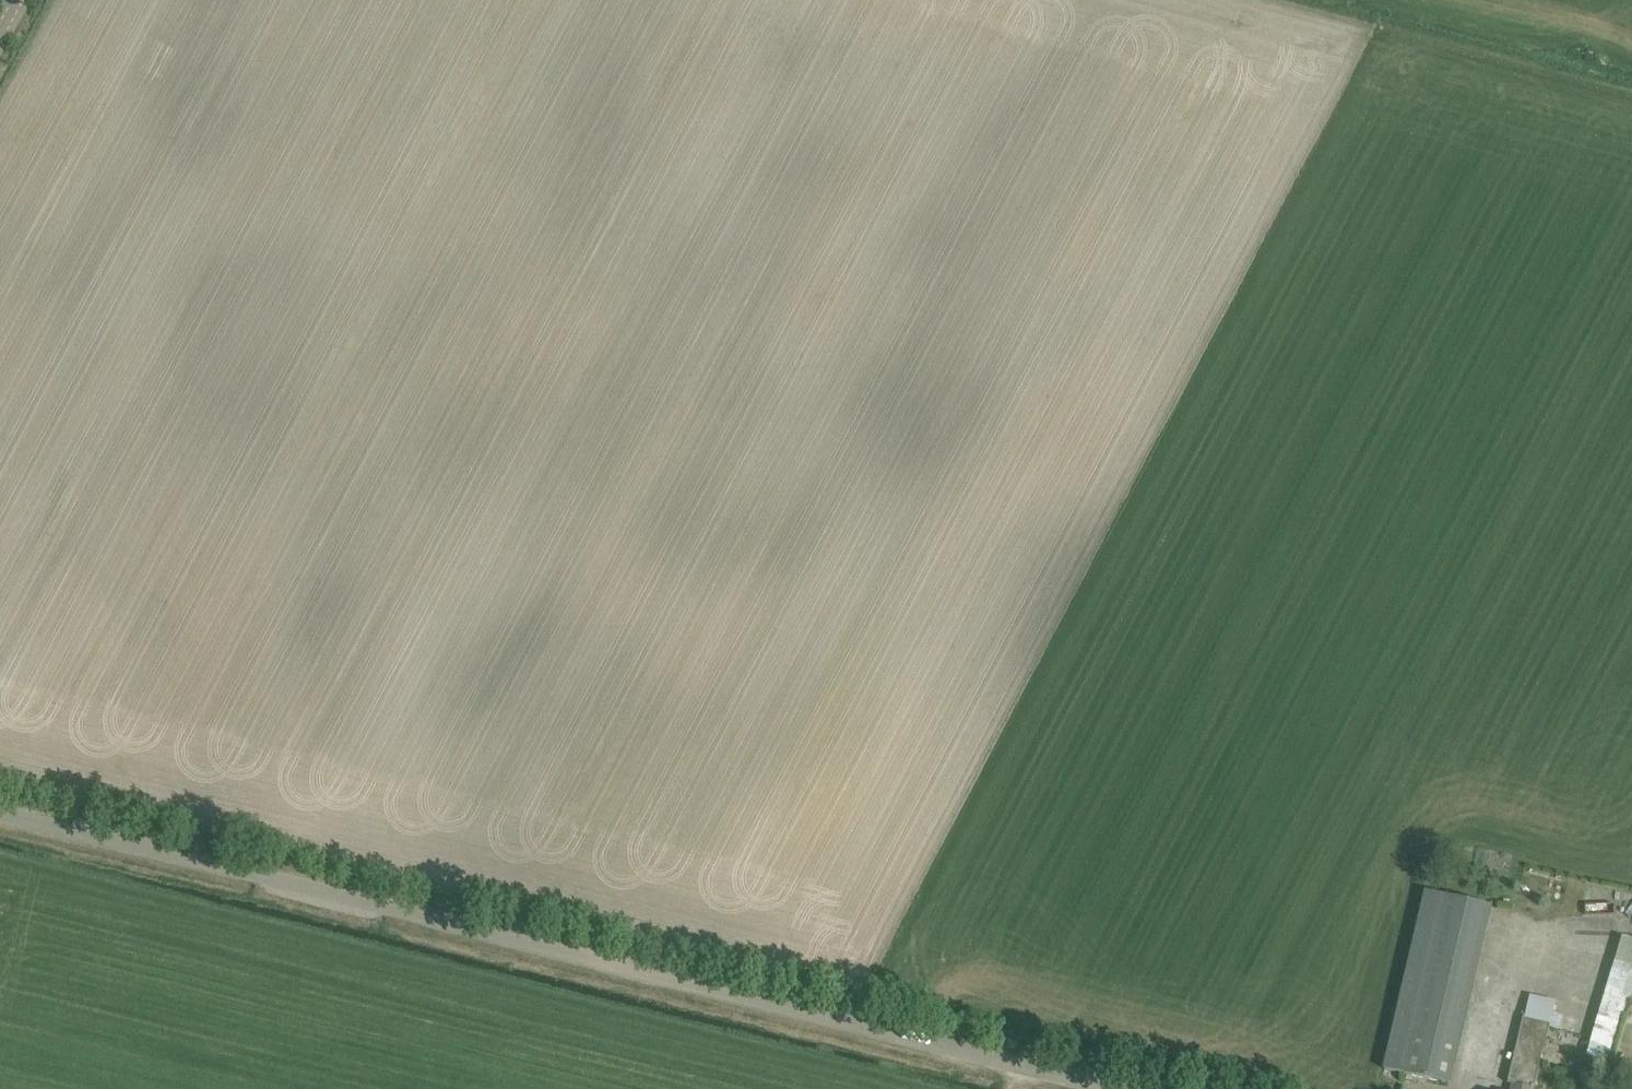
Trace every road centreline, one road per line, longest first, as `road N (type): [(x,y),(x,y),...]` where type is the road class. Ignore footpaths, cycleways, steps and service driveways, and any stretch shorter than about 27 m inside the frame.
road 1 (unclassified): [(1113,1088),(0,818)]

